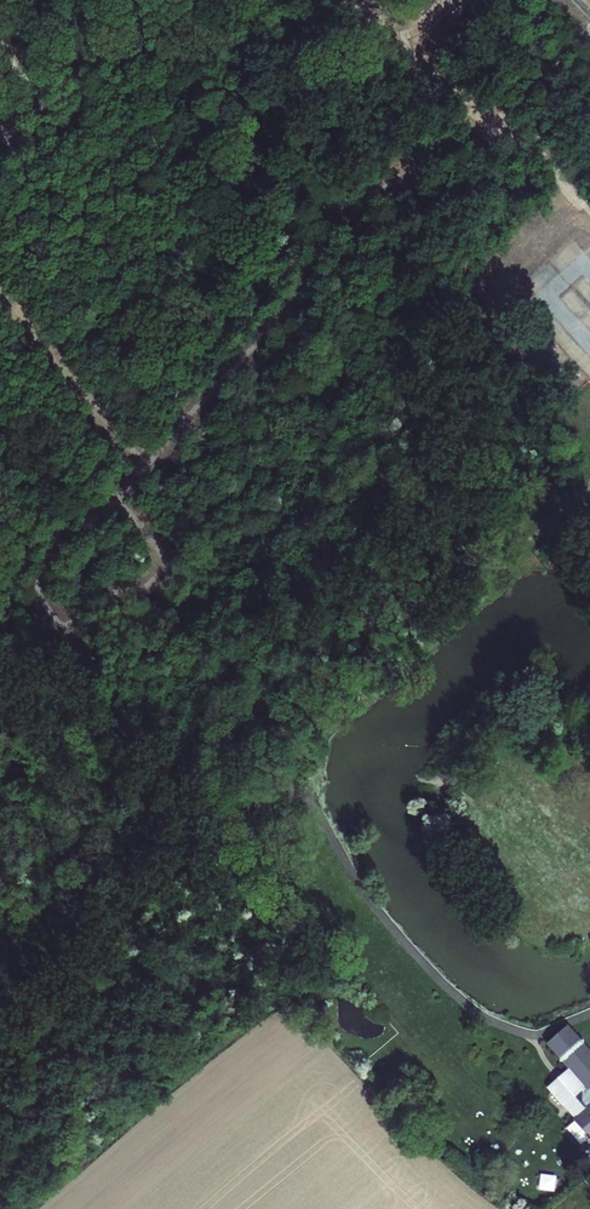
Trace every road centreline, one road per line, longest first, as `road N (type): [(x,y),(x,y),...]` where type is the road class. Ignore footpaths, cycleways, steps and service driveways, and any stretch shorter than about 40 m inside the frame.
road 1 (track): [(589,216),(545,156),(492,116),(375,0)]

